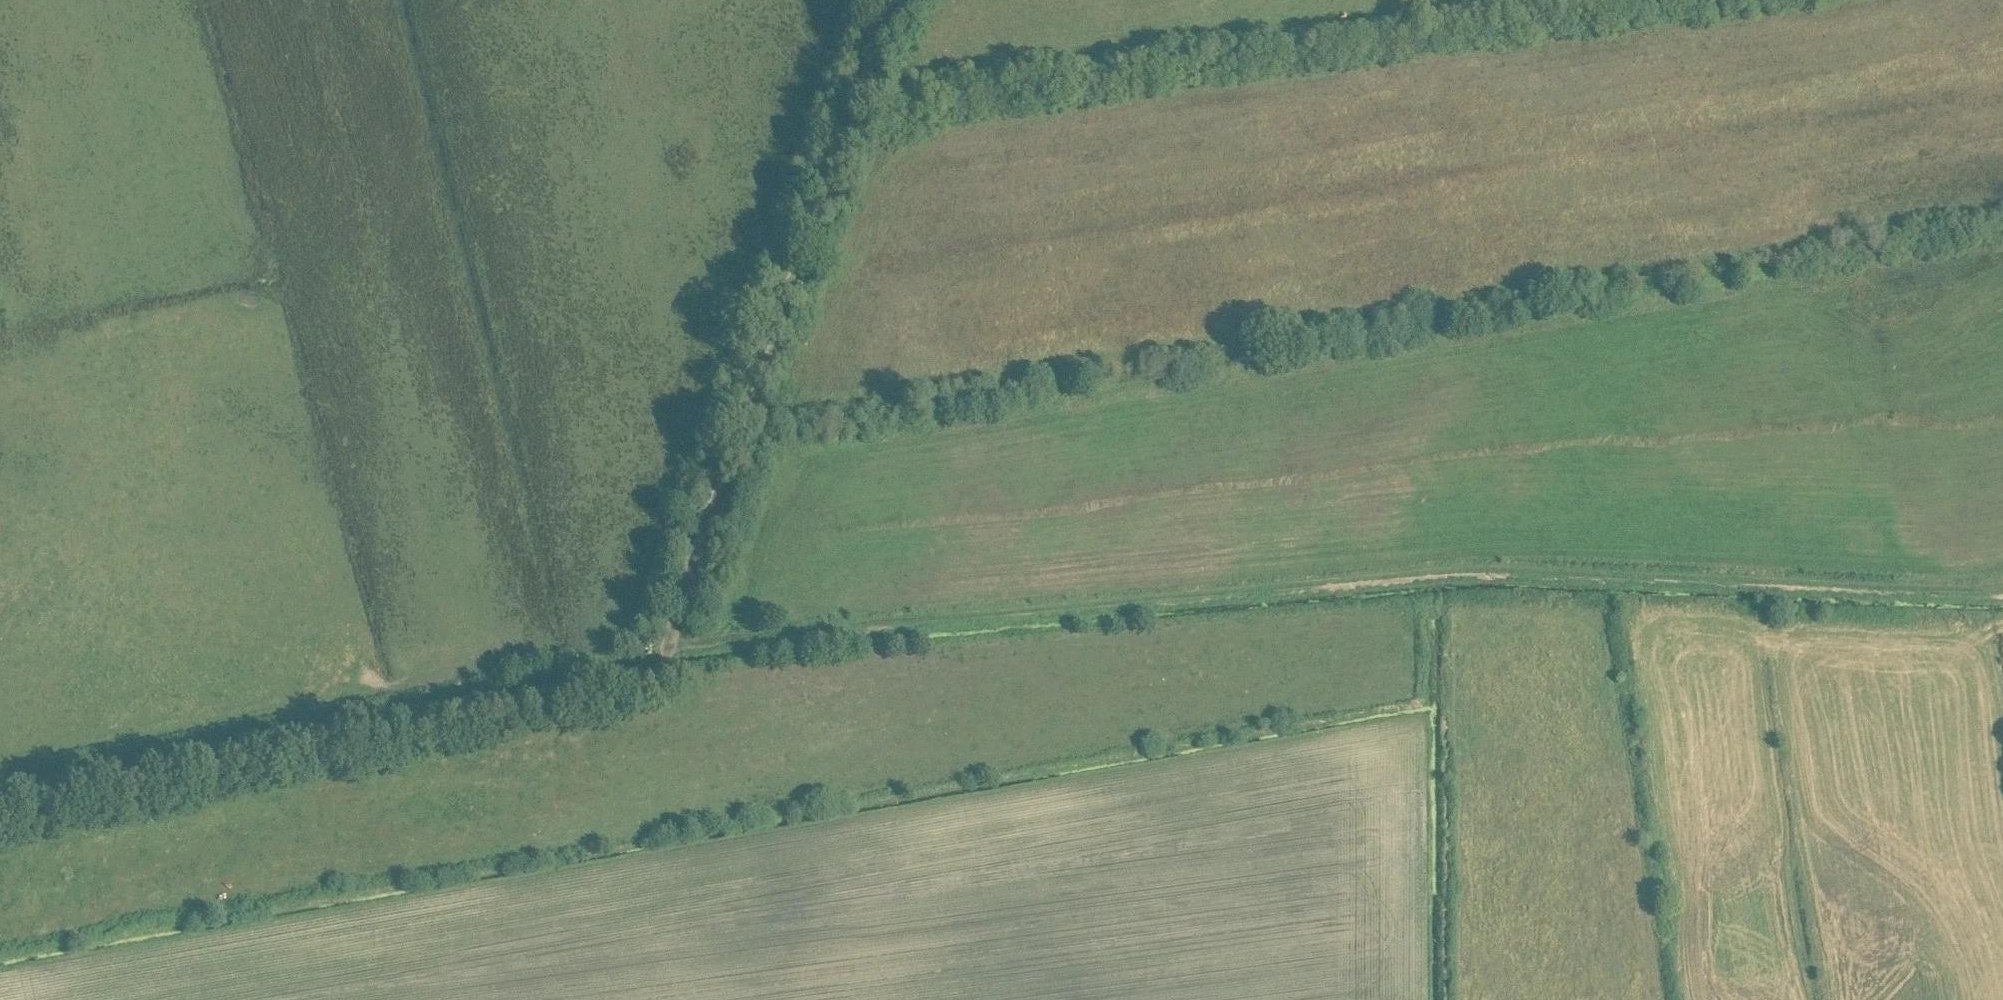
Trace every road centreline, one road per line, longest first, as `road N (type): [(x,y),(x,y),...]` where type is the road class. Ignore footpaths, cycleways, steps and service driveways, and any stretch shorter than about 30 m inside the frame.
road 1 (track): [(0,807),(657,670),(893,0)]
road 2 (track): [(667,646),(1450,572),(2002,595)]

